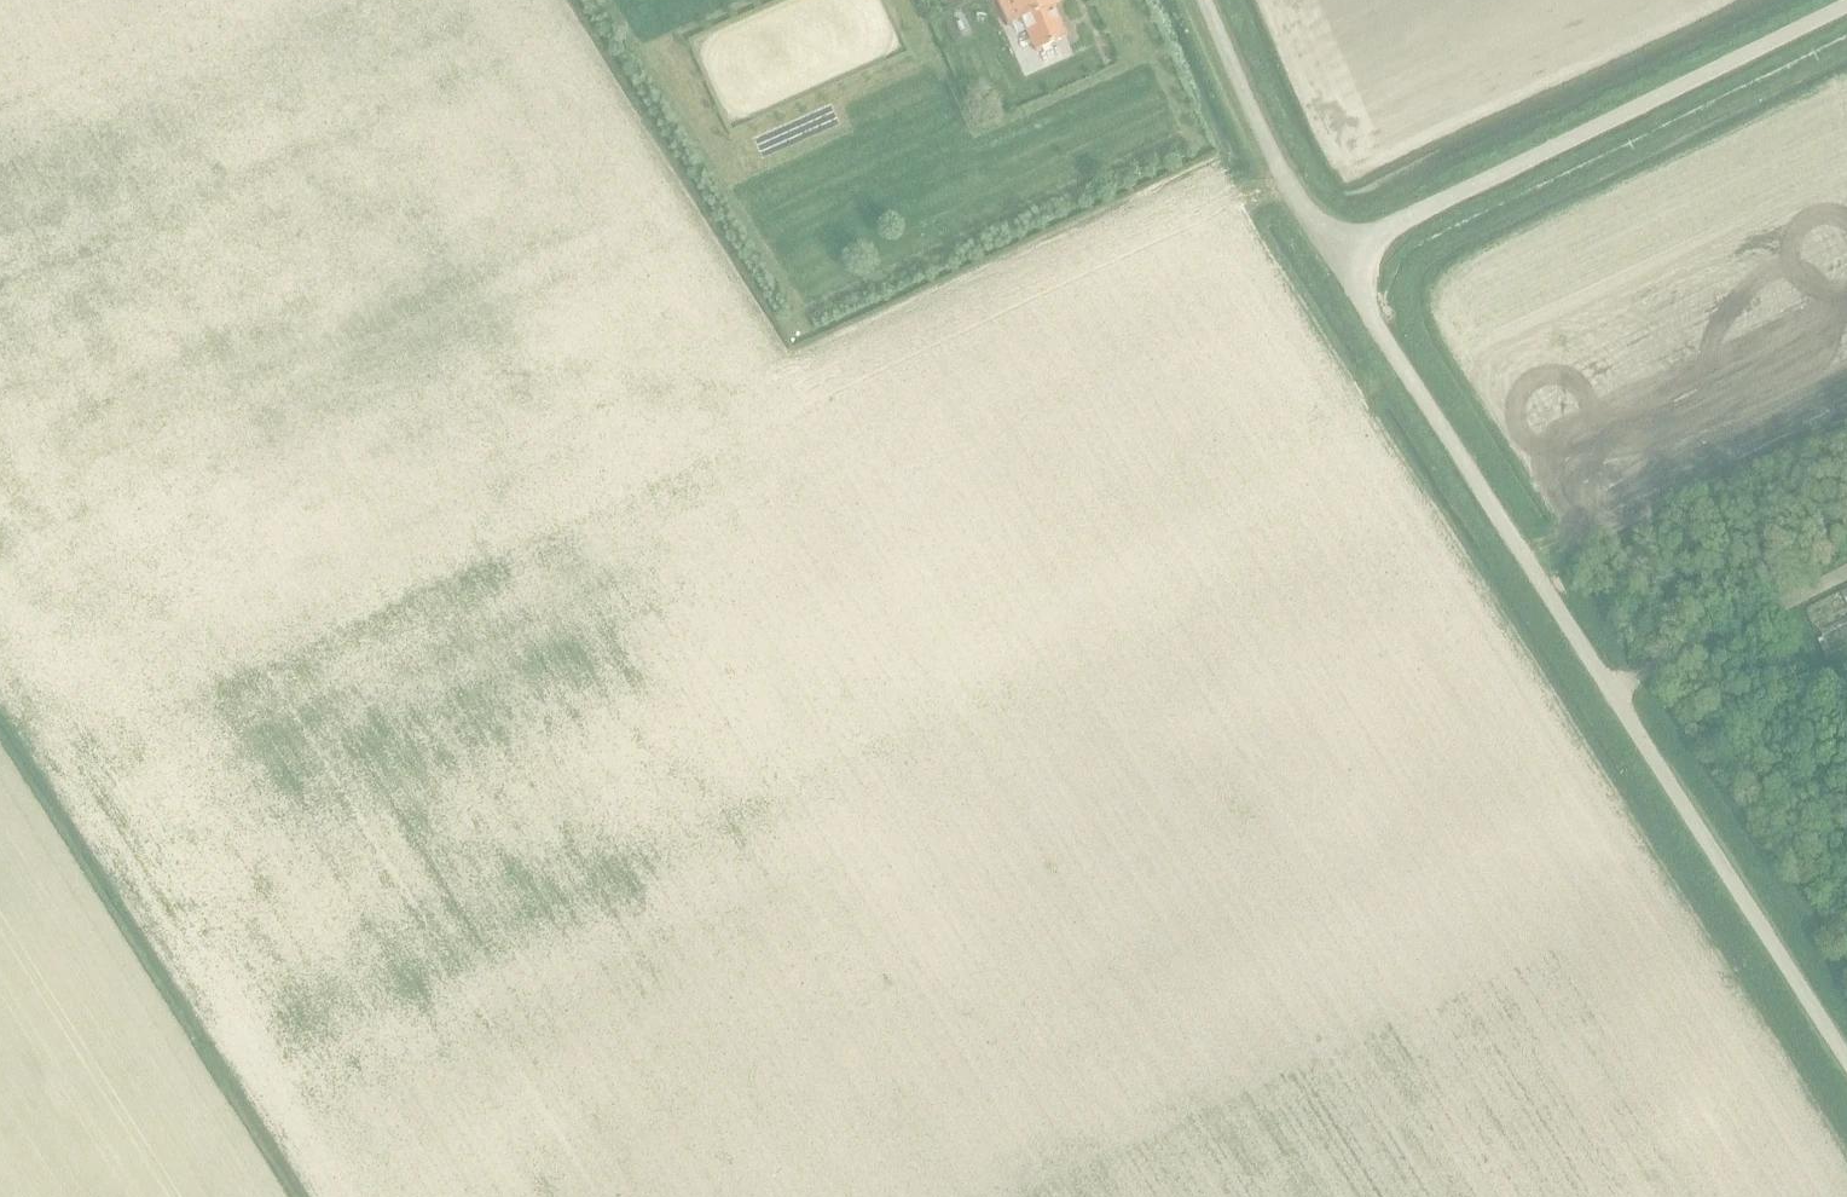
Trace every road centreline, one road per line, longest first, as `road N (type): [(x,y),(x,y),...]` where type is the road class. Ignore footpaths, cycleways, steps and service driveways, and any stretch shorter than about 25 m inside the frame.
road 1 (unclassified): [(1846,1062),(1339,254)]
road 2 (unclassified): [(1339,254),(1846,9)]
road 3 (unclassified): [(1339,254),(1300,199),(1202,0)]

